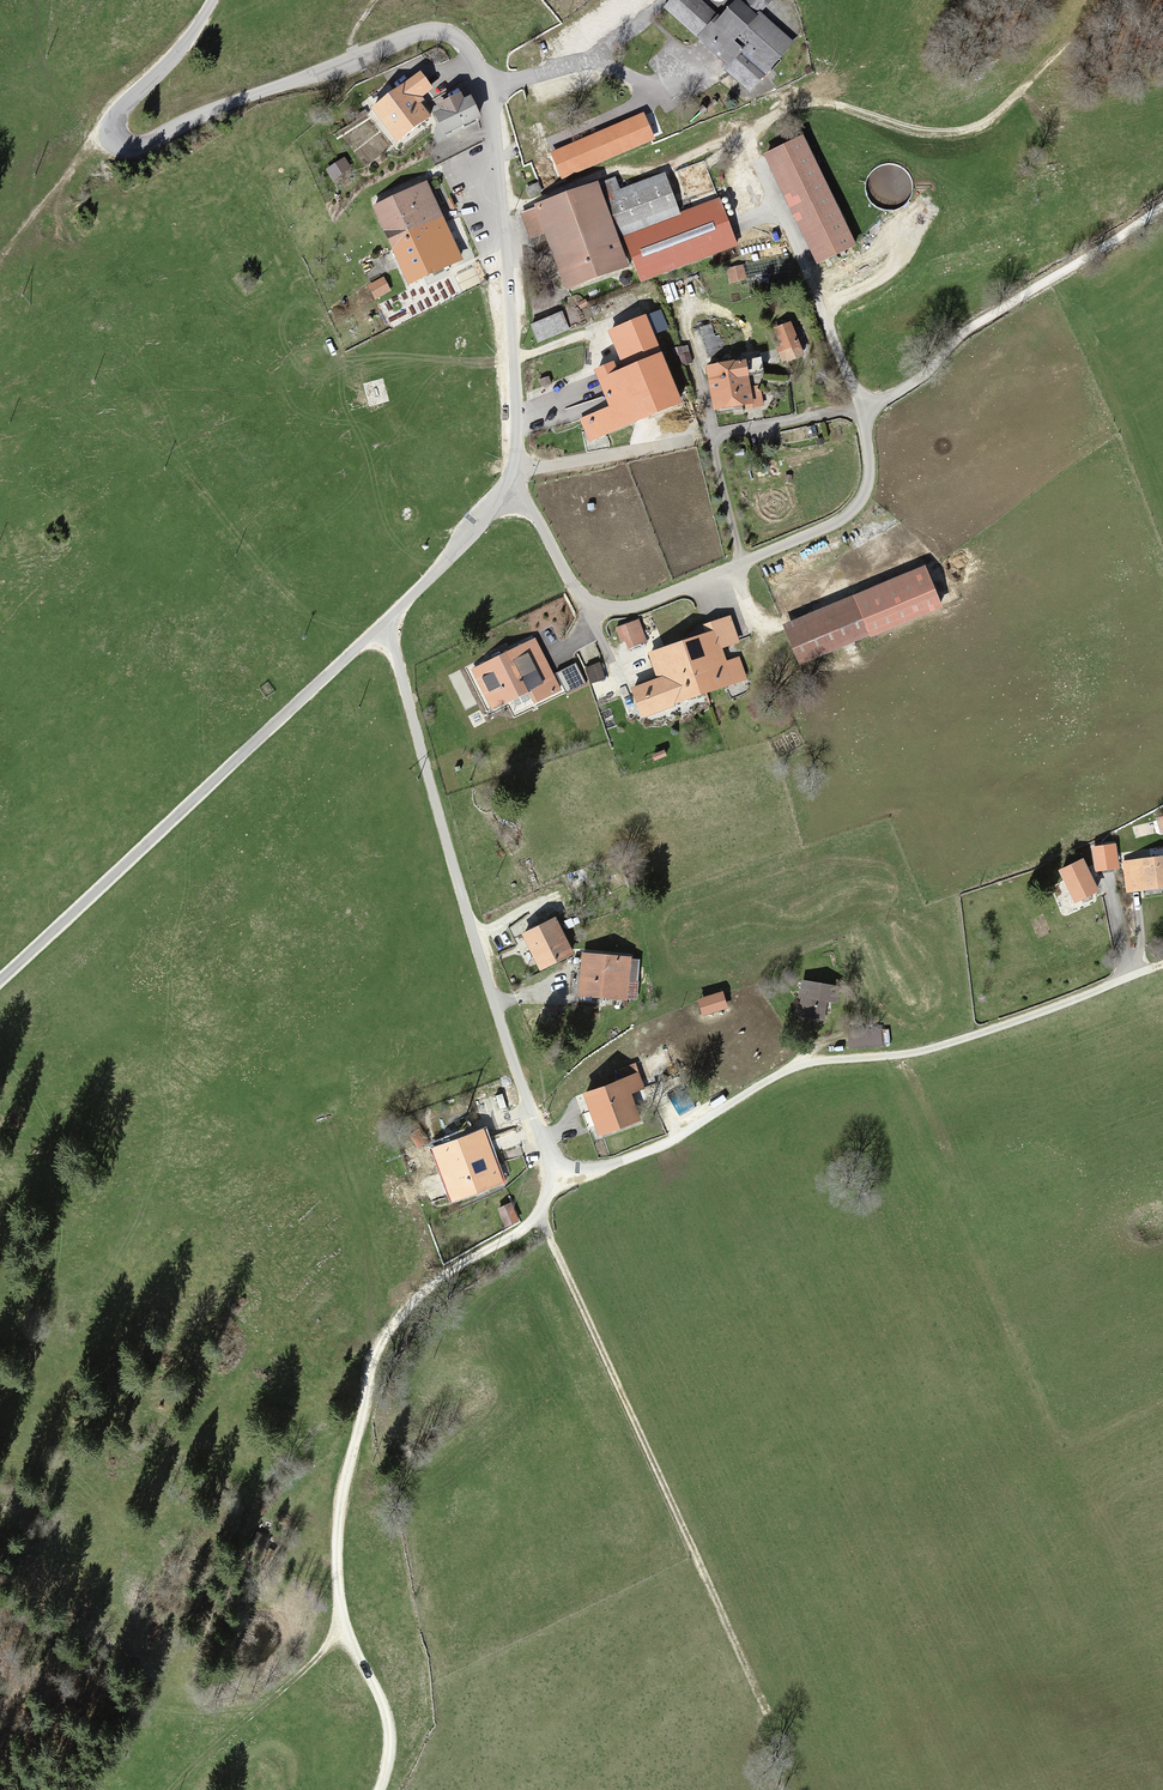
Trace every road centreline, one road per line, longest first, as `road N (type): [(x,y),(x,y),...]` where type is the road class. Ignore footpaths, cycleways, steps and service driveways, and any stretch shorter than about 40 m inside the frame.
road 1 (unclassified): [(213,0),(181,51),(118,113),(118,142),(144,146),(420,34),(445,33),(472,54),(491,111),(505,237),(510,492),(387,622),(0,982)]
road 2 (track): [(671,1141),(700,1169),(798,1391),(997,1777)]
road 3 (track): [(539,1213),(415,1299),(370,1372),(336,1542),(341,1626),(388,1725),(378,1789)]
road 4 (track): [(539,1213),(768,1715)]
road 5 (track): [(1131,0),(983,128),(932,137),(843,109),(816,109),(776,119),(753,158)]
road 6 (track): [(861,409),(898,393),(963,335),(1162,209)]
road 7 (track): [(171,1789),(312,1663),(341,1626)]
road 8 (track): [(0,261),(44,198),(113,133)]

